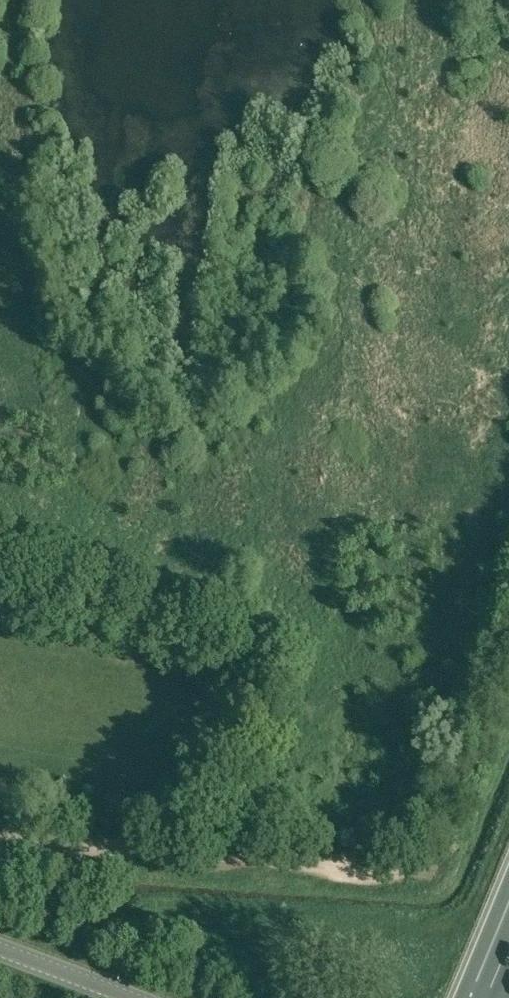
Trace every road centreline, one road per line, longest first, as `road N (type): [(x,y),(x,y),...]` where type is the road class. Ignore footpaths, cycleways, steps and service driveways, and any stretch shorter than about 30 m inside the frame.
road 1 (tertiary): [(131,997),(0,947)]

